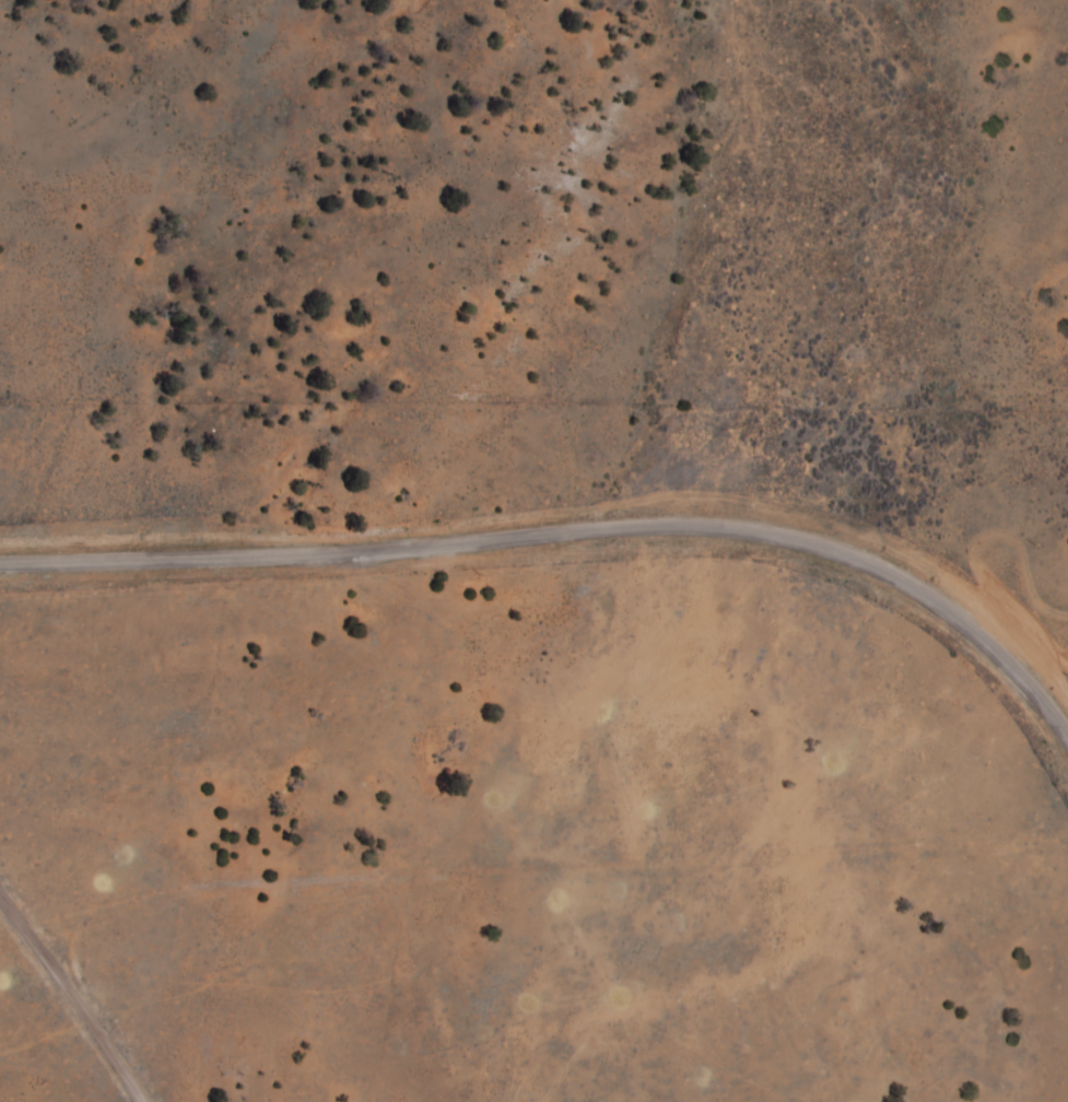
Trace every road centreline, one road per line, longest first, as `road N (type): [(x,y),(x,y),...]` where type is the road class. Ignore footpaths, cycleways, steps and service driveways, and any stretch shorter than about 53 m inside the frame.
road 1 (residential): [(0,563),(331,554),(707,524),(833,548),(895,573),(959,614),(1014,666),(1067,741)]

